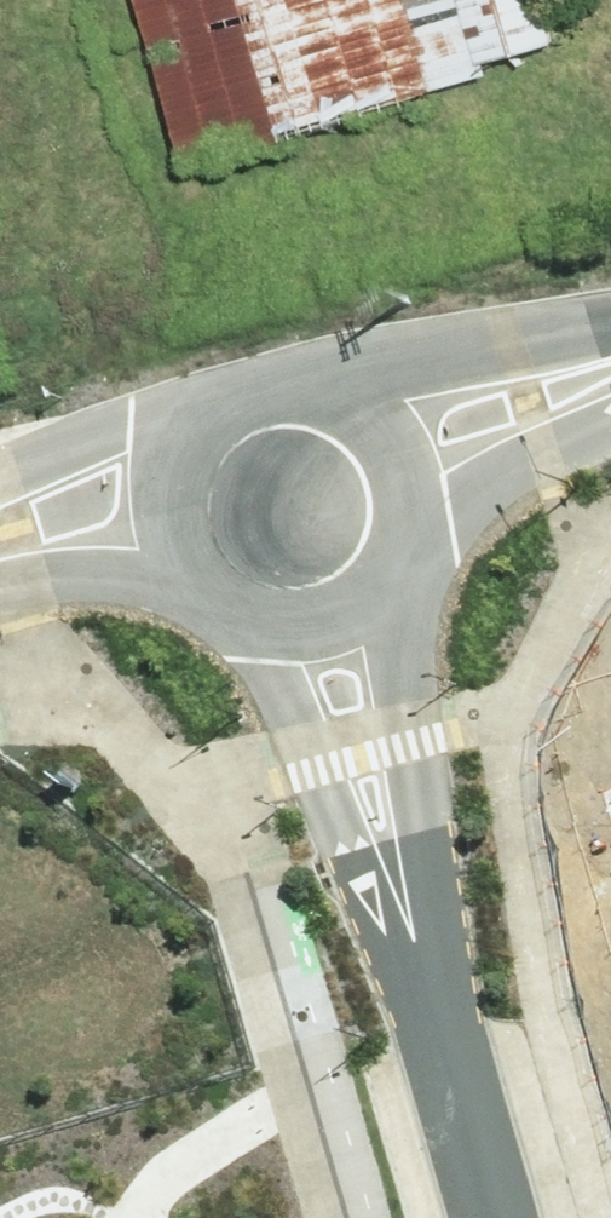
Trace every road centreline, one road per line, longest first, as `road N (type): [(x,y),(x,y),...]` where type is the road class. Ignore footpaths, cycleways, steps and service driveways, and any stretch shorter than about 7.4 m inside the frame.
road 1 (residential): [(426,950),(350,853),(270,660),(255,592)]
road 2 (residential): [(383,558),(384,628),(418,831),(426,950)]
road 3 (tertiary): [(329,393),(610,325)]
road 4 (residential): [(426,950),(504,1217)]
road 5 (tertiary): [(610,418),(458,484),(395,535)]
road 6 (tertiary): [(0,472),(89,440),(221,419)]
road 7 (tertiary): [(226,573),(163,561),(0,571)]
road 8 (tertiary): [(329,393),(378,424),(397,455),(404,490),(395,535)]
road 9 (tertiary): [(226,573),(192,513),(191,478),(221,419)]
road 10 (tertiary): [(383,558),(357,583),(324,597),(255,592)]

